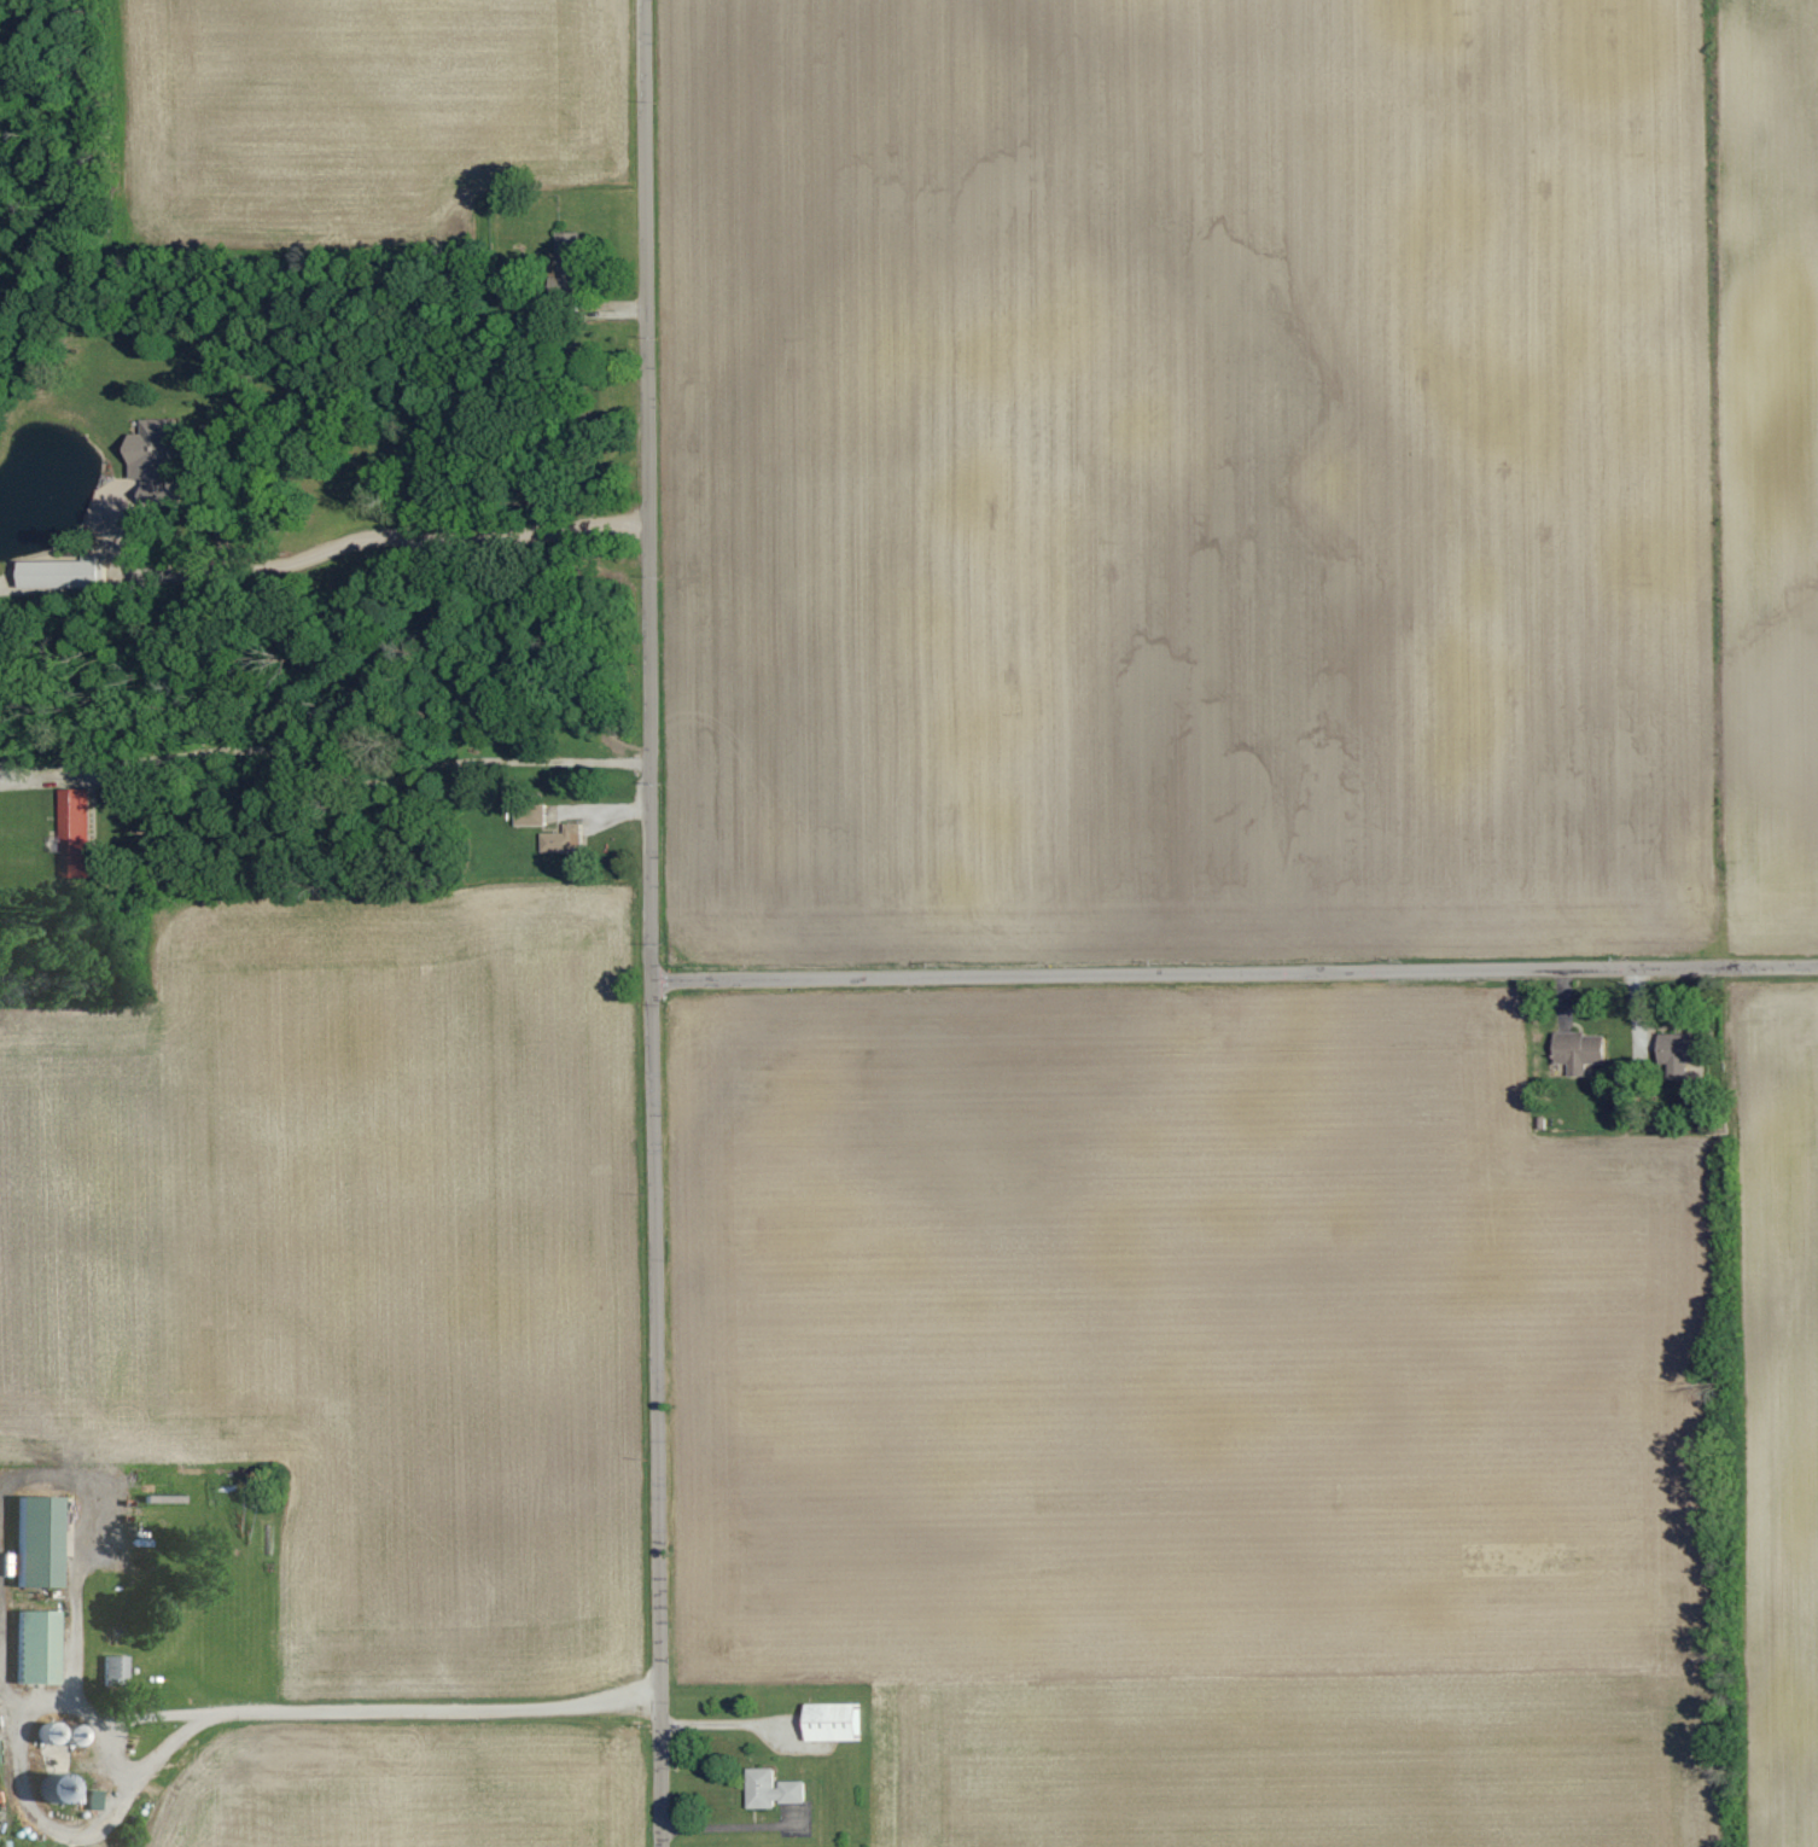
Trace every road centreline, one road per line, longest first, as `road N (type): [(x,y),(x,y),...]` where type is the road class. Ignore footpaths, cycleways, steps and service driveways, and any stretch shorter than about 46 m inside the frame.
road 1 (residential): [(641,0),(663,1846)]
road 2 (residential): [(651,980),(1817,965)]

